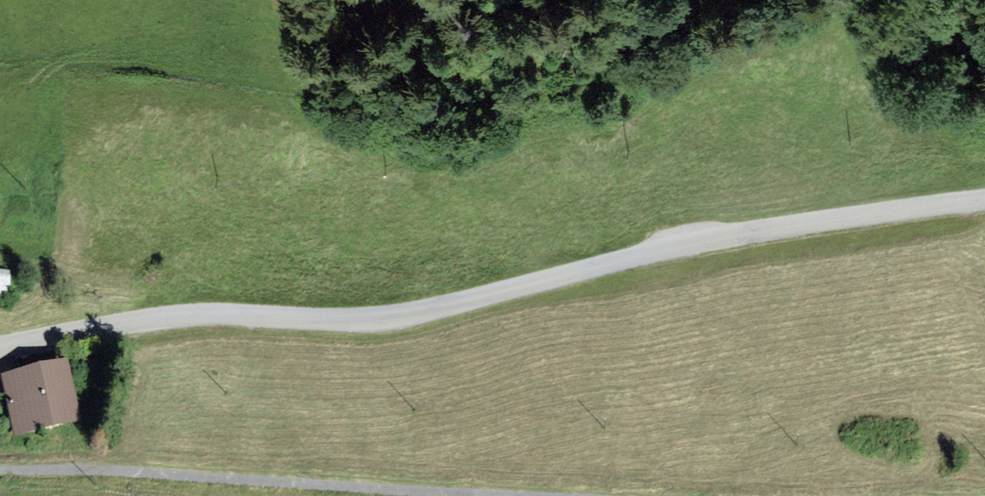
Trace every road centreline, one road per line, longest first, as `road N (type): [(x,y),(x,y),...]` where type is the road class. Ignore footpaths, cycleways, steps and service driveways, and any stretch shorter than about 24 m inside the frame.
road 1 (unclassified): [(0,339),(197,311),(473,298),(758,232),(984,200)]
road 2 (unclassified): [(0,469),(570,495)]

